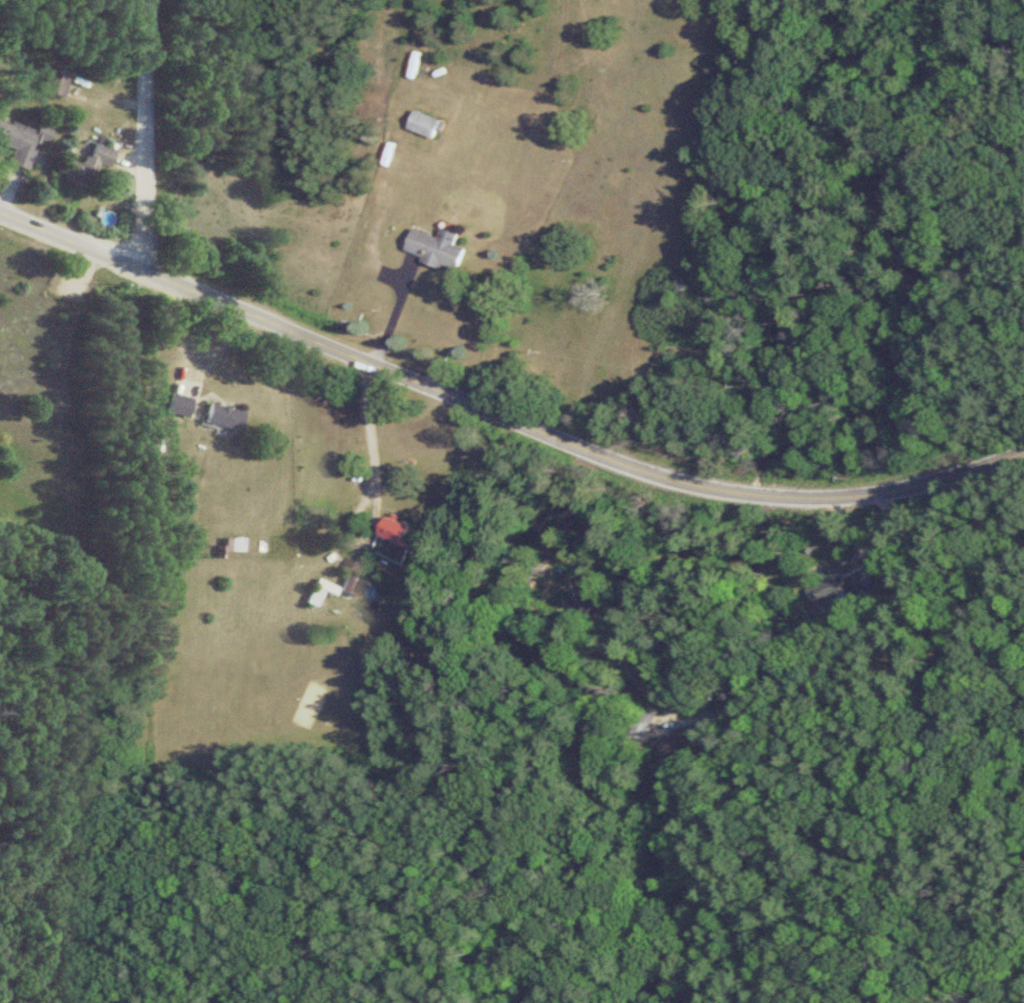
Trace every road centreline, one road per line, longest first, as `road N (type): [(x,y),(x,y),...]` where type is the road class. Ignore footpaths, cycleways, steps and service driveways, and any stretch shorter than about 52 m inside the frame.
road 1 (tertiary): [(0,206),(651,476),(802,499),(875,496),(1023,455)]
road 2 (residential): [(132,258),(142,176),(137,0)]

